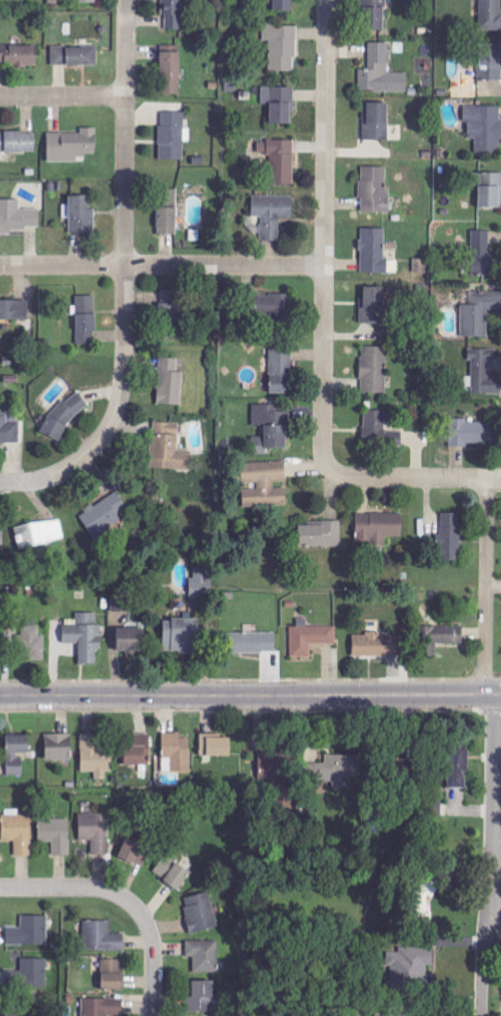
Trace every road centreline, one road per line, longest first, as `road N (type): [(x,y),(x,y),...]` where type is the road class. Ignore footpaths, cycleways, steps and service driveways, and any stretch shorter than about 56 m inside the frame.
road 1 (residential): [(327,0),(328,465),(343,477),(500,480)]
road 2 (tertiary): [(0,697),(500,694)]
road 3 (residential): [(126,0),(125,358),(116,415),(92,450)]
road 4 (residential): [(0,265),(325,266)]
road 5 (residential): [(500,480),(489,494),(487,667),(499,694)]
road 6 (residential): [(496,854),(482,934),(481,1015)]
road 7 (residential): [(499,694),(496,853)]
road 8 (residential): [(0,888),(109,891),(145,920)]
road 9 (residential): [(124,97),(0,96)]

